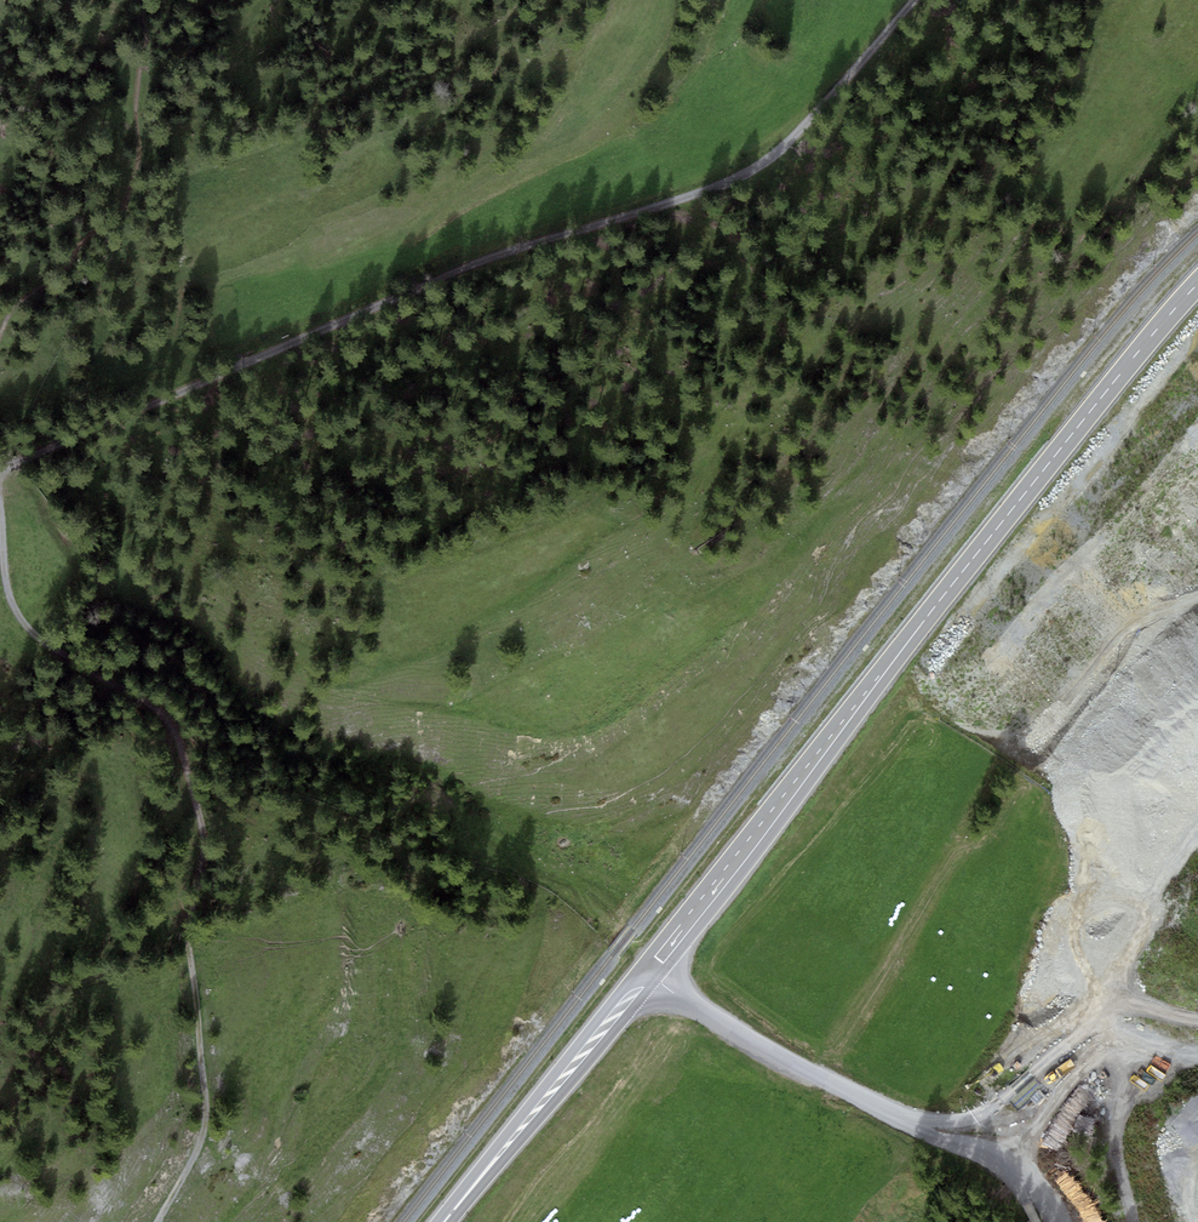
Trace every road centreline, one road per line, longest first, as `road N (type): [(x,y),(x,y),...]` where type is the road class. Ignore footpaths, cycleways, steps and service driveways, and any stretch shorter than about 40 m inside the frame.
road 1 (track): [(914,0),(807,126),(724,184),(456,270),(0,467)]
road 2 (primary): [(1197,284),(649,972)]
road 3 (track): [(0,516),(22,624),(66,665),(164,721),(195,831),(185,893),(206,1125),(159,1221)]
road 4 (unclassified): [(649,972),(694,1009),(898,1122),(981,1148),(1013,1168),(1043,1221)]
road 5 (track): [(898,1122),(957,1121),(988,1110),(1091,1021),(1123,1004),(1197,1017)]
road 6 (primary): [(649,972),(444,1221)]
road 7 (track): [(1136,1221),(1118,1144),(1122,1114),(1148,1072),(1197,1055)]

